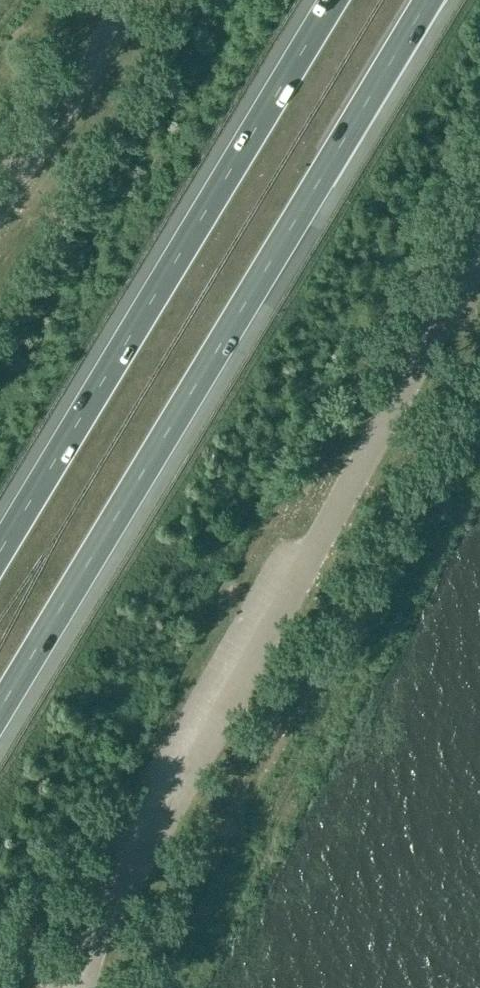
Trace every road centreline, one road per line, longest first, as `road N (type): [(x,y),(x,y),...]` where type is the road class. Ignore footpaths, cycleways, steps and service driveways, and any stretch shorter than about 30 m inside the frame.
road 1 (motorway): [(0,708),(429,0)]
road 2 (motorway): [(332,0),(0,550)]

